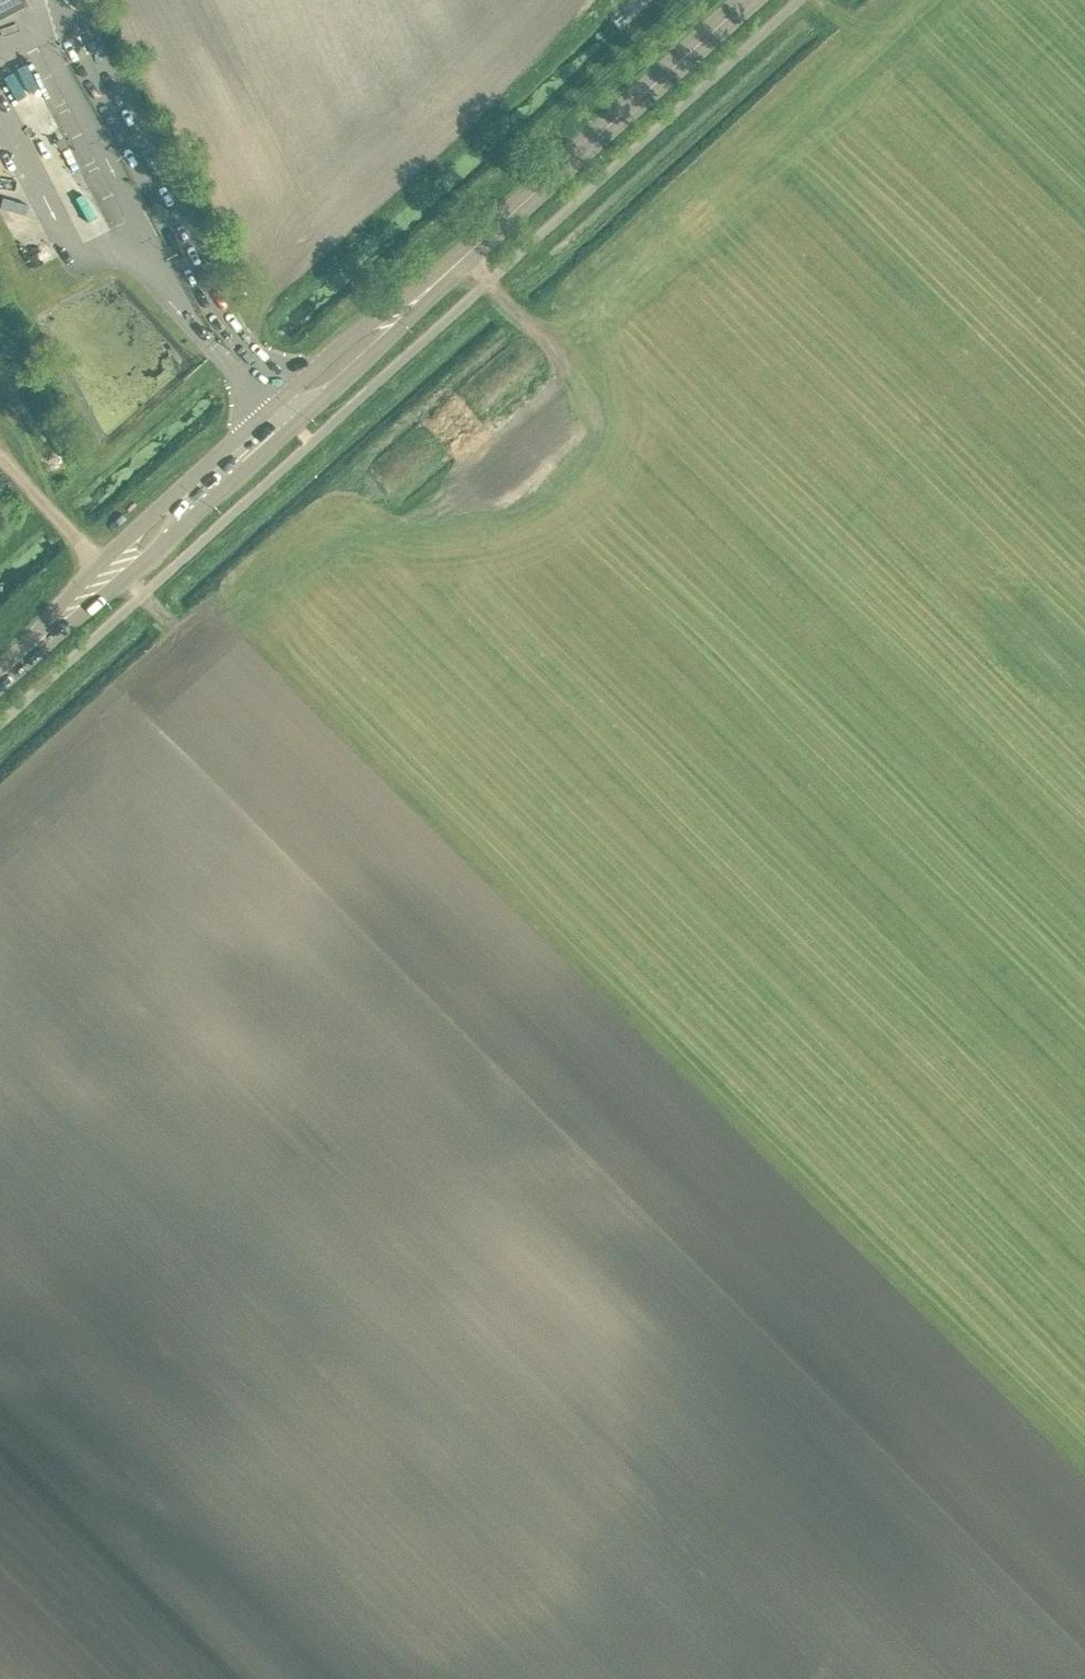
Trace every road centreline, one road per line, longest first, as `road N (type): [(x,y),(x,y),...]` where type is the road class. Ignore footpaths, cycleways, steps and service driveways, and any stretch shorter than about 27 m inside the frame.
road 1 (tertiary): [(0,676),(749,0)]

